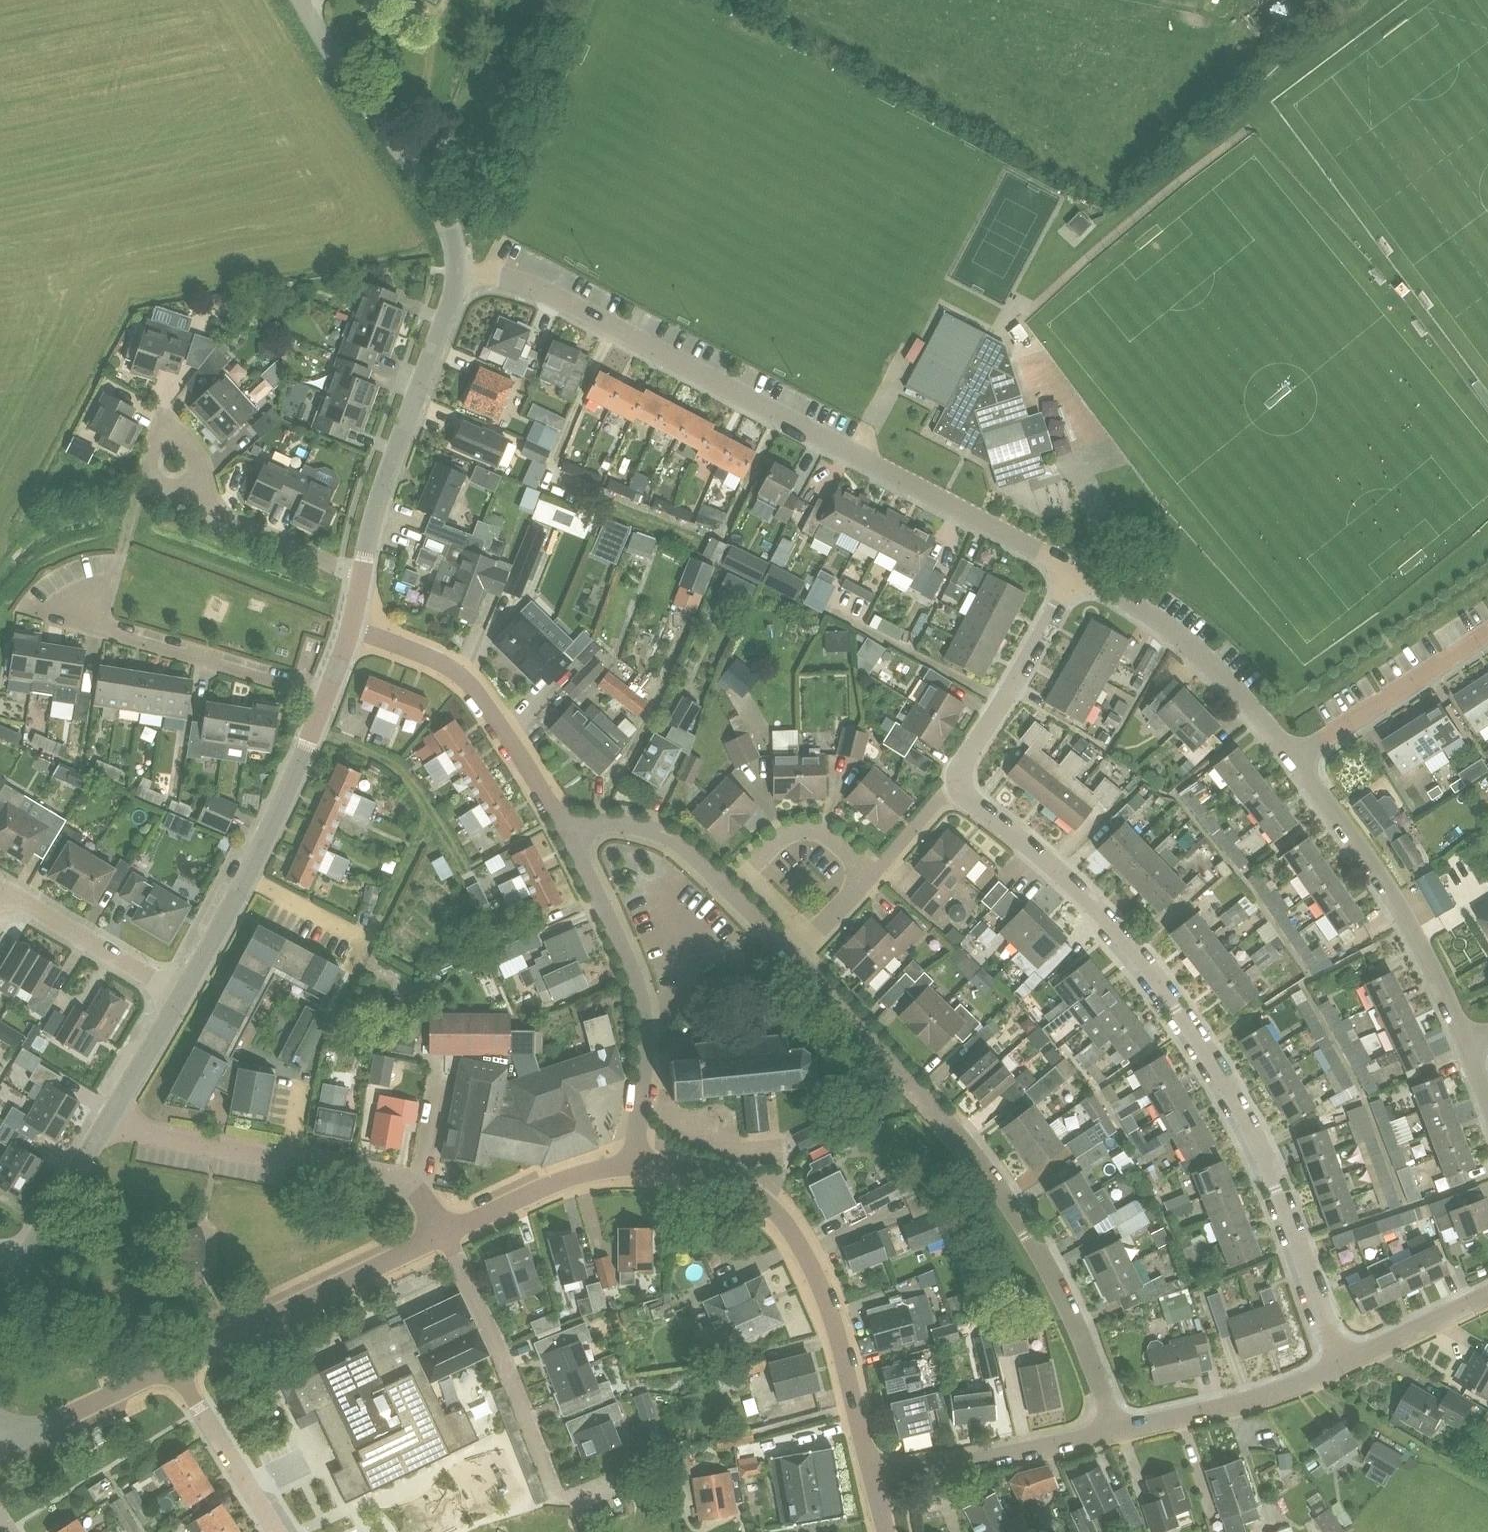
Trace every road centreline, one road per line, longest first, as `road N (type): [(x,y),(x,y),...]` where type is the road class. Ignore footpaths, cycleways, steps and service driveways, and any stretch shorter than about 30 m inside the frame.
road 1 (residential): [(960,783),(1105,917),(1205,1047),(1276,1181),(1341,1365)]
road 2 (residential): [(1076,573),(518,284),(455,278)]
road 3 (residential): [(1112,1430),(1068,1307),(1012,1207),(969,1149),(794,958)]
road 4 (residential): [(873,1482),(829,1310),(792,1233),(765,1202),(723,1179),(636,1166)]
road 5 (residential): [(443,1234),(418,1196),(397,1180),(105,1125)]
road 6 (residential): [(620,1478),(574,1495),(554,1486),(443,1234)]
road 7 (residential): [(636,1166),(640,995),(568,837)]
road 8 (residential): [(1466,1045),(1392,897),(1294,760)]
road 9 (tertiary): [(181,996),(325,699)]
road 10 (tertiary): [(455,278),(448,226),(304,0)]
road 11 (residential): [(568,837),(495,717),(458,673),(350,629)]
road 12 (tertiary): [(362,575),(455,278)]
road 13 (residential): [(172,1364),(443,1234)]
road 14 (residential): [(1294,760),(1197,653),(1076,573)]
road 15 (residential): [(325,699),(113,635),(104,612)]
road 16 (residential): [(873,1482),(1112,1430)]
road 17 (residential): [(1076,573),(965,758),(960,783)]
road 18 (residential): [(1112,1430),(1265,1395),(1341,1365)]
road 19 (residential): [(1294,760),(1487,634)]
road 20 (residential): [(181,996),(0,888)]
road 21 (residential): [(443,1234),(568,1178),(636,1166)]
road 22 (residential): [(176,491),(362,575)]
road 23 (residential): [(277,1531),(172,1364)]
road 24 (residential): [(1,1447),(172,1364)]
road 25 (residential): [(874,874),(827,833),(800,828),(780,837),(727,890)]
road 26 (residential): [(727,890),(688,851),(648,830),(603,824),(568,837)]
road 27 (tertiary): [(17,1270),(105,1125)]
road 28 (residential): [(1341,1365),(1487,1294)]
road 29 (tertiary): [(105,1125),(181,996)]
road 30 (residential): [(104,612),(138,495),(154,483)]
road 31 (residential): [(154,483),(153,447),(167,437),(186,440),(199,463),(176,491)]
road 32 (residential): [(874,874),(960,783)]

